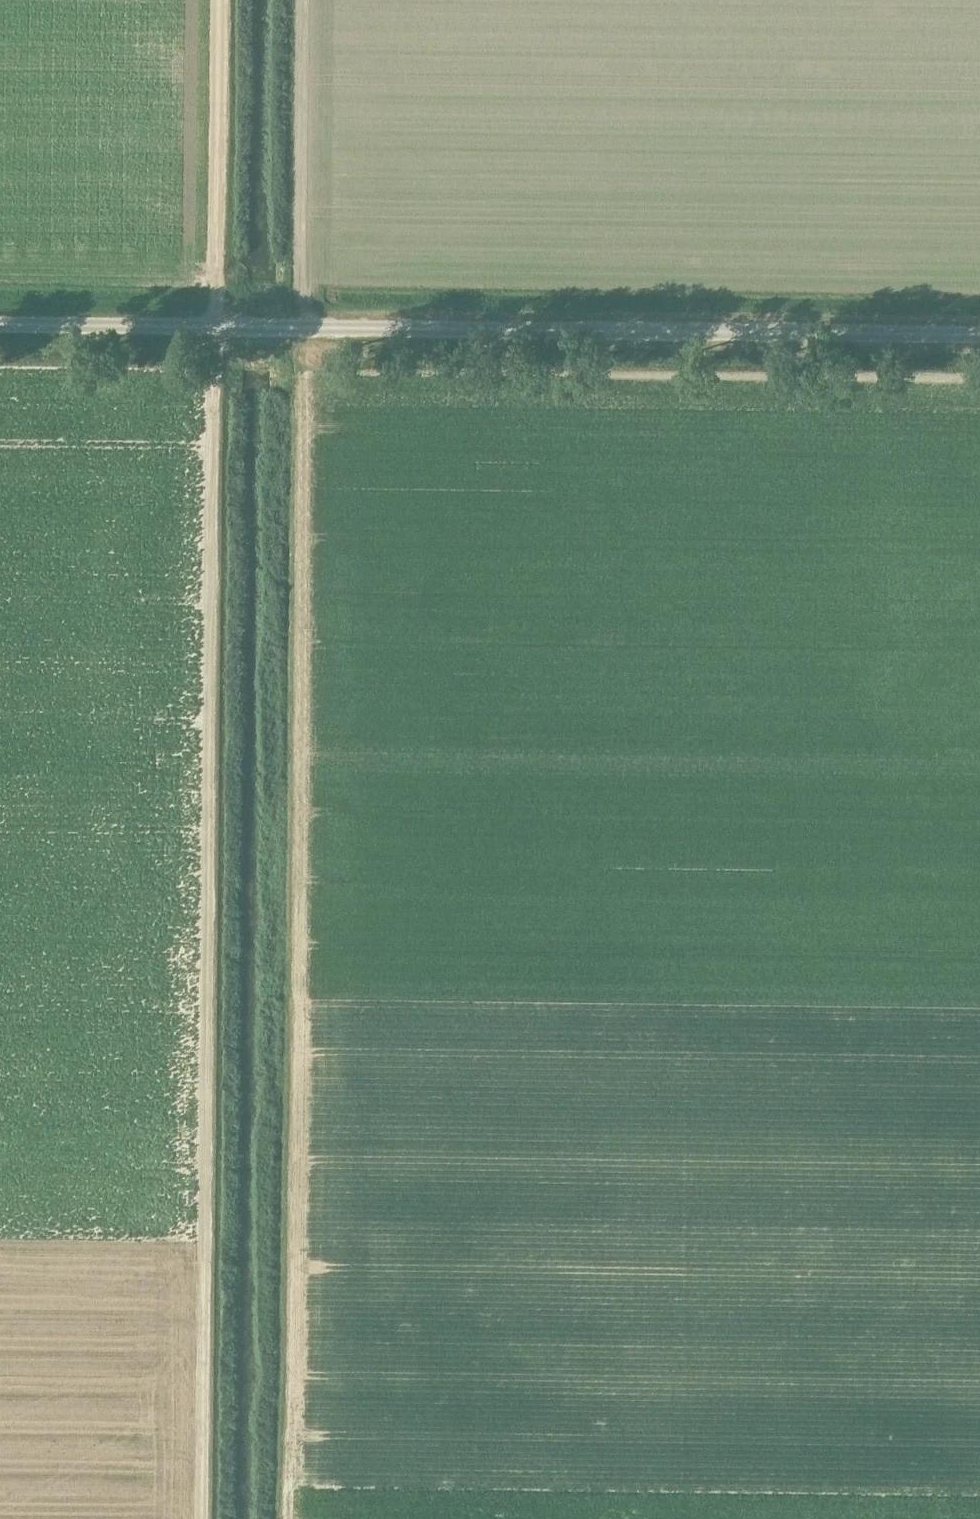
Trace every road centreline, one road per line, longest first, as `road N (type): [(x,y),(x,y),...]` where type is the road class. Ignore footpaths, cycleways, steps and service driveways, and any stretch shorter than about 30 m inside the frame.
road 1 (unclassified): [(979,335),(0,324)]

